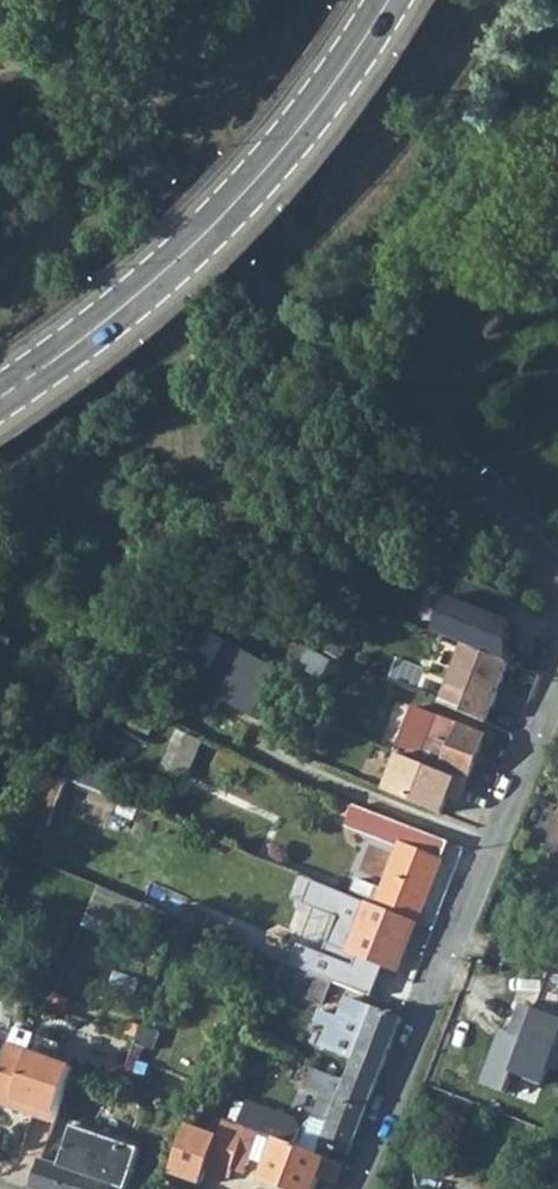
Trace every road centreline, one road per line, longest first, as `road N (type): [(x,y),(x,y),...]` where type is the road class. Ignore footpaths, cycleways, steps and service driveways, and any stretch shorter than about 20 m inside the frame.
road 1 (residential): [(0,21),(12,42),(543,553)]
road 2 (tertiary): [(395,0),(309,123),(222,221),(122,312),(0,397)]
road 3 (residential): [(557,685),(357,1188)]

